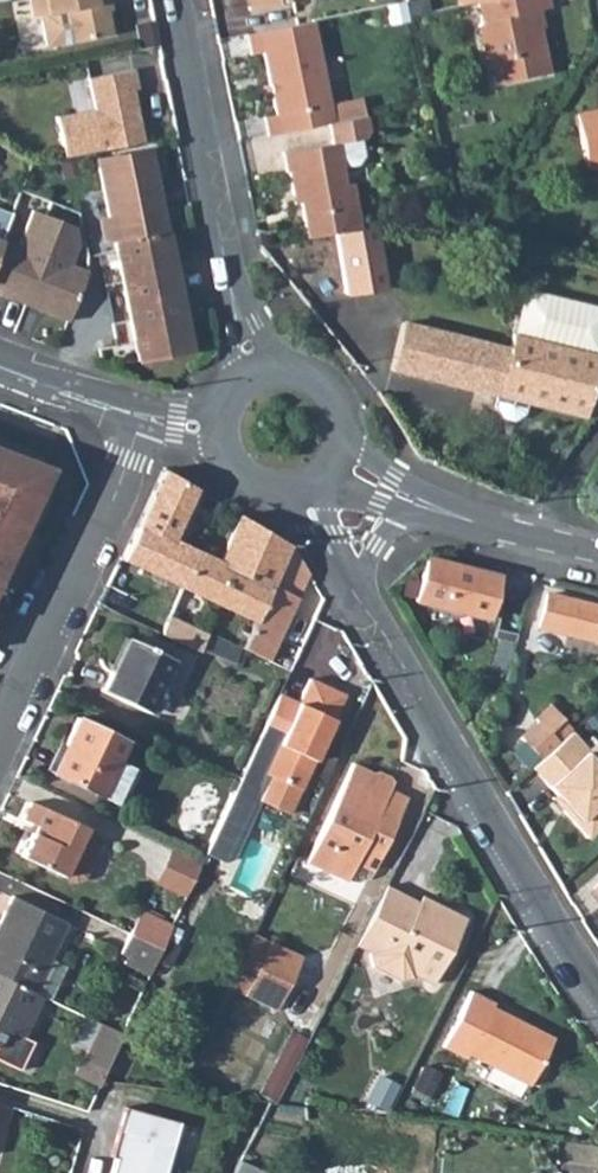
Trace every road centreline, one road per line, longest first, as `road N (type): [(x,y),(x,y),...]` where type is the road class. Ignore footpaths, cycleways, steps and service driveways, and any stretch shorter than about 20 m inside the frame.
road 1 (residential): [(359,595),(597,992)]
road 2 (residential): [(0,759),(144,414)]
road 3 (tertiary): [(251,364),(177,0)]
road 4 (tertiary): [(415,500),(597,550)]
road 5 (tertiary): [(338,463),(347,419),(331,382),(299,361),(251,364)]
road 6 (tertiary): [(144,414),(0,365)]
road 7 (tertiary): [(210,430),(219,462),(237,482),(256,492),(299,493)]

